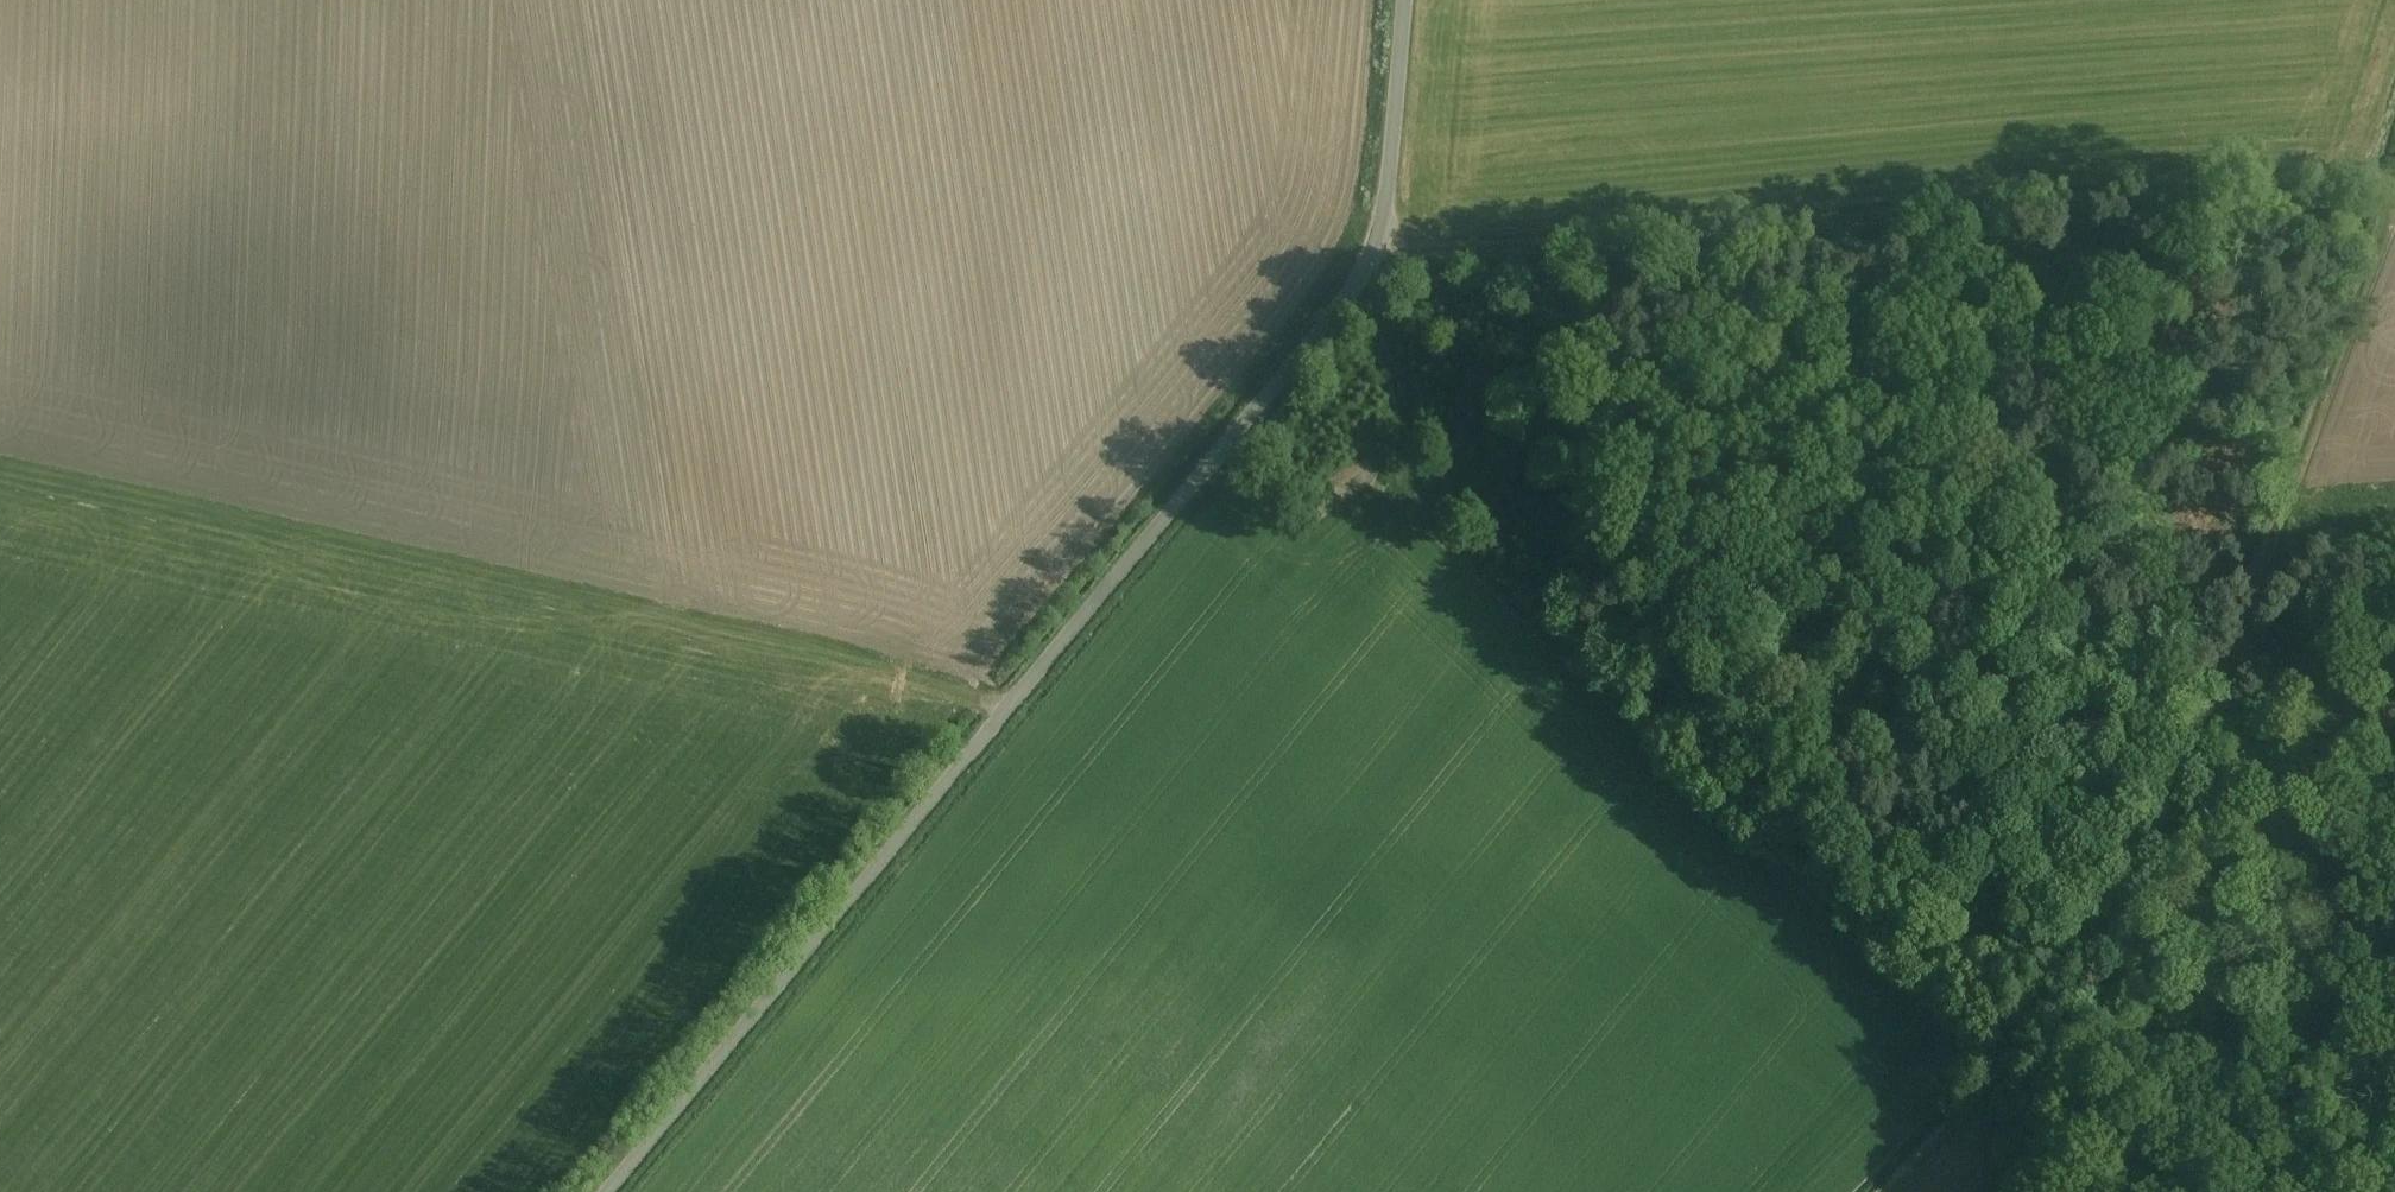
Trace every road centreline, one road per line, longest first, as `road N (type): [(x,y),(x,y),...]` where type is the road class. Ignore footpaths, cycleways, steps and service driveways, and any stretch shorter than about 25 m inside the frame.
road 1 (track): [(1389,203),(2334,159),(2355,163),(2380,184),(2377,215),(2161,828),(2011,1046)]
road 2 (unclassified): [(609,1191),(1353,295),(1389,203),(1405,0)]
road 3 (track): [(1353,295),(1377,289),(1399,348),(1418,447)]

